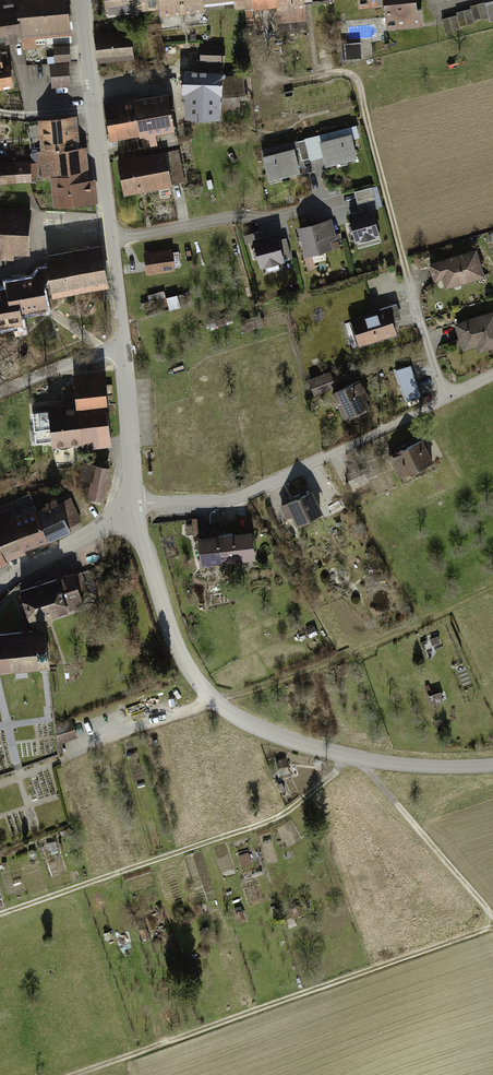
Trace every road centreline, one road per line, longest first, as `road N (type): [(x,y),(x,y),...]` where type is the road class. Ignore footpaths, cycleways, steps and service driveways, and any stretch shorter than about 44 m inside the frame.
road 1 (track): [(77,1074),(492,925)]
road 2 (track): [(350,757),(271,820),(0,914)]
road 3 (tertiary): [(85,0),(125,341)]
road 4 (unclassified): [(135,505),(240,497),(446,399)]
road 5 (tertiary): [(492,765),(359,759),(291,740),(211,699),(193,673)]
road 6 (track): [(407,273),(358,82),(338,73),(276,84),(255,71)]
road 7 (track): [(359,759),(492,916)]
road 8 (tertiary): [(135,505),(174,644),(193,673)]
road 9 (tertiary): [(125,341),(135,505)]
road 10 (residential): [(0,586),(135,505)]
road 11 (residential): [(0,393),(125,341)]
road 12 (residential): [(446,399),(407,273)]

